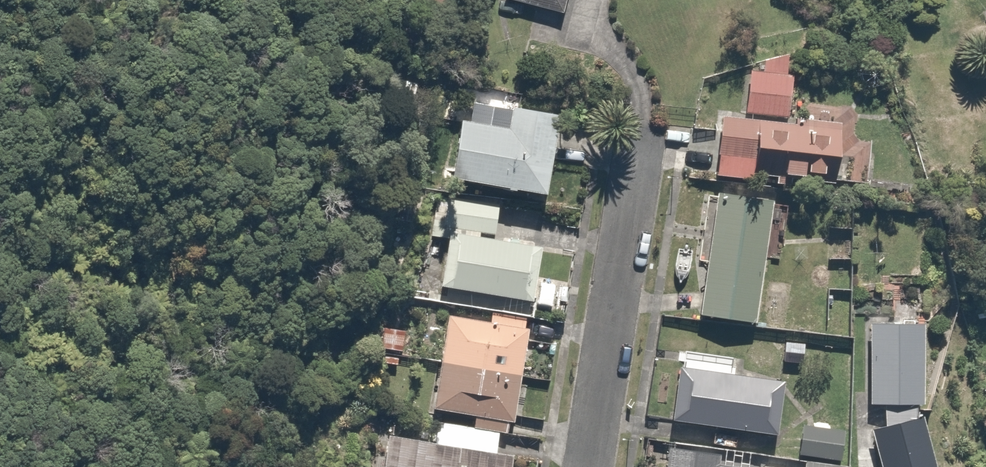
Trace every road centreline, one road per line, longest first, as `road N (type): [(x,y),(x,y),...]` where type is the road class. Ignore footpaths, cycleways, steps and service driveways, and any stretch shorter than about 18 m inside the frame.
road 1 (residential): [(641,147),(592,466)]

